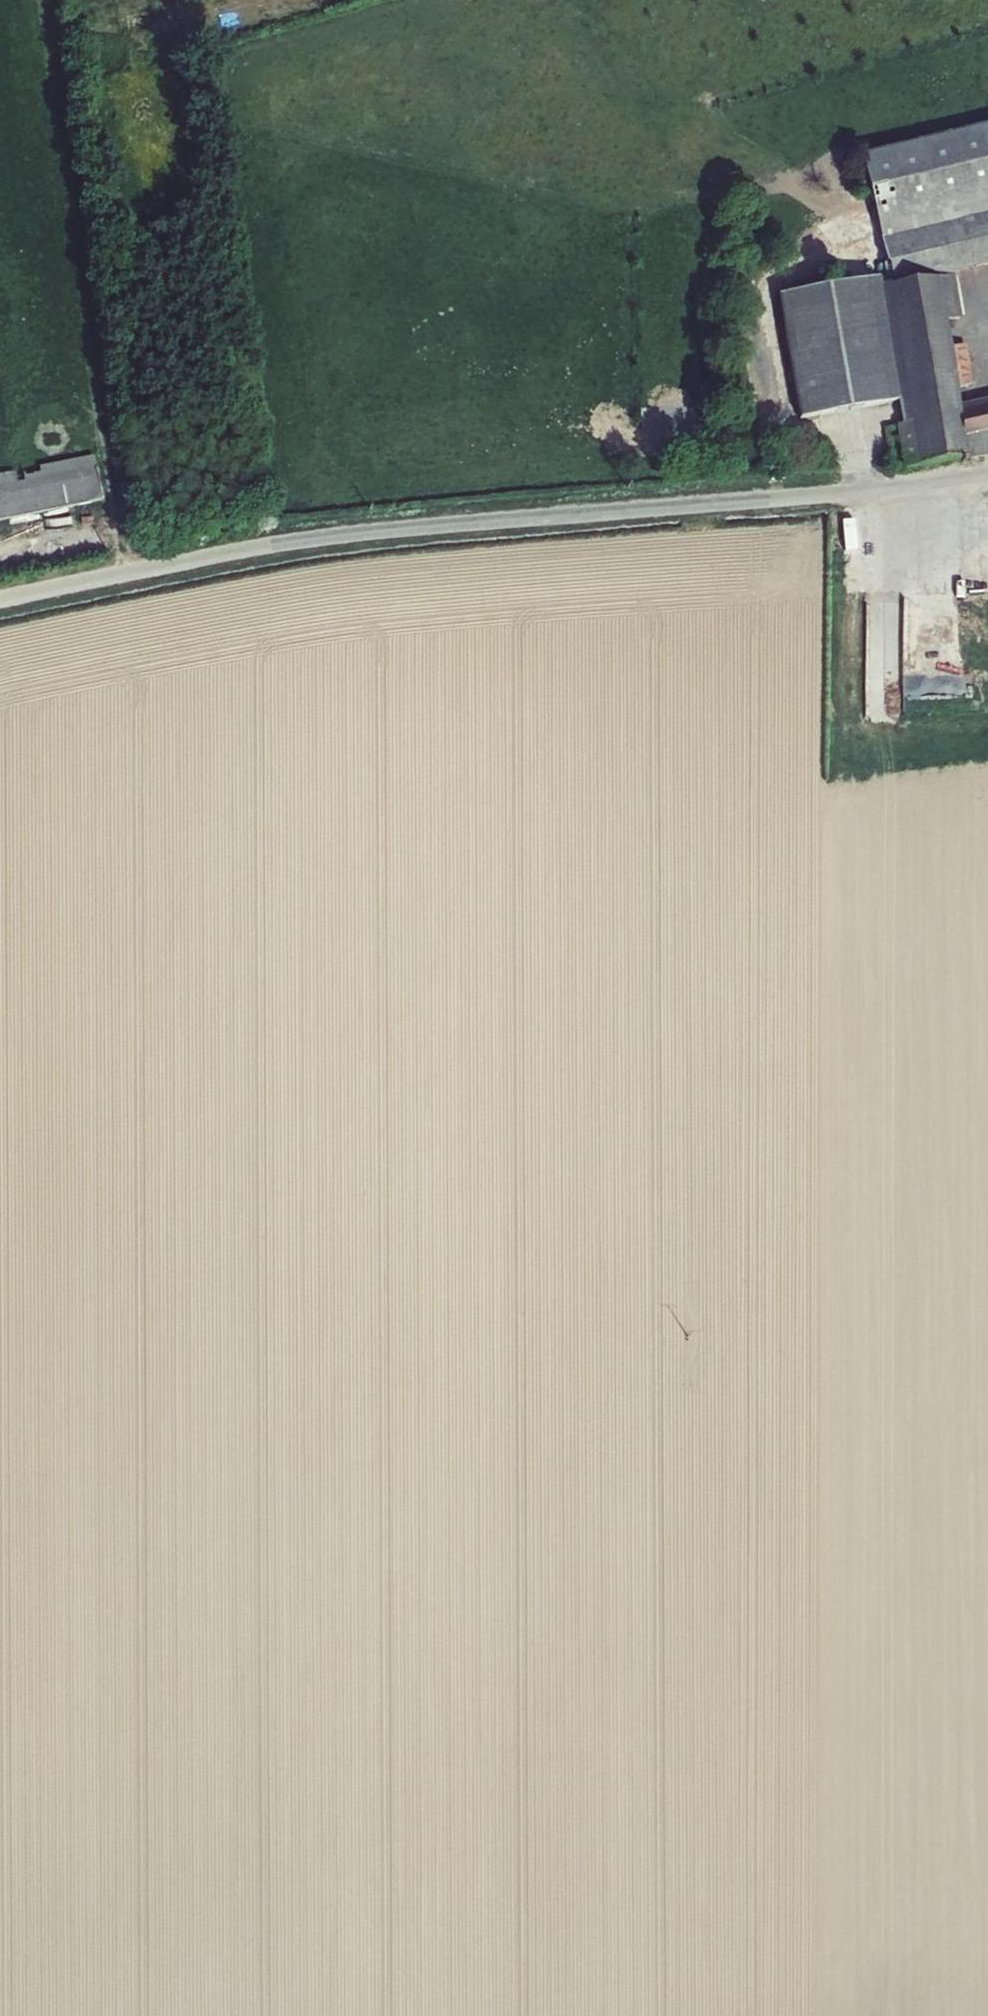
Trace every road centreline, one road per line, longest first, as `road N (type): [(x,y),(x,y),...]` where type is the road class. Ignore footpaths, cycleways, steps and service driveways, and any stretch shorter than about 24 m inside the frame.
road 1 (track): [(987,474),(334,536),(0,601)]

